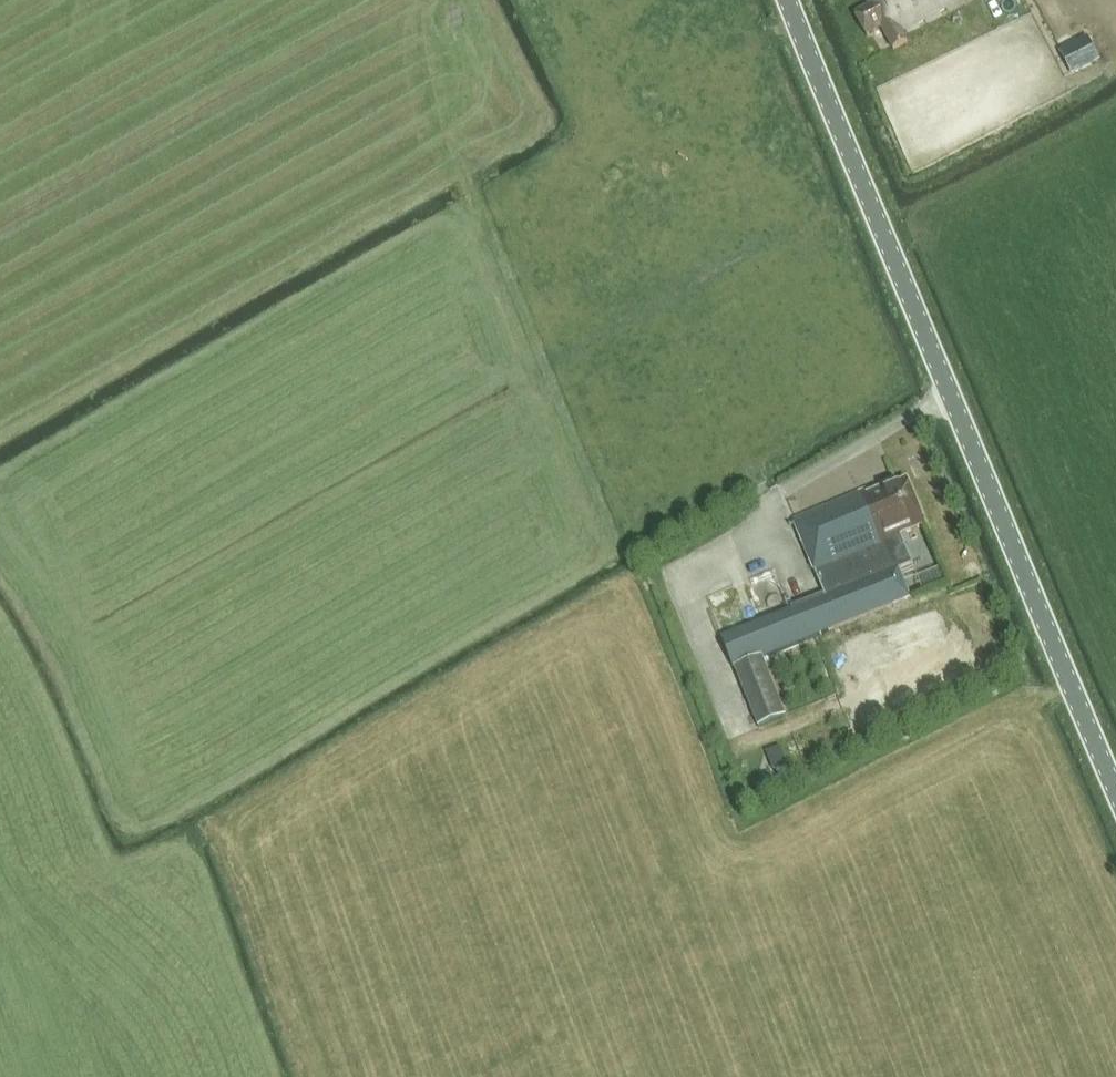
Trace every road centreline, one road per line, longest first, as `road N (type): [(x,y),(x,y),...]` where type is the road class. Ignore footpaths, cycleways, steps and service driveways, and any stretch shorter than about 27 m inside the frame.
road 1 (tertiary): [(1115,789),(788,0)]

